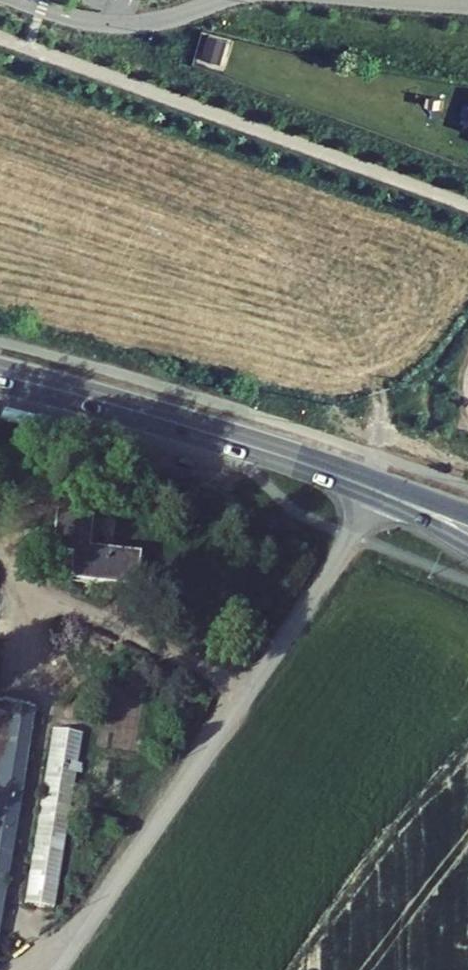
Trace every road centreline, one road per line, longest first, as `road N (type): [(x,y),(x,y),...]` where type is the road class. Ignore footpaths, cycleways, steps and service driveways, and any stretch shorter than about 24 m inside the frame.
road 1 (residential): [(369,488),(350,538),(56,969)]
road 2 (primary): [(0,376),(369,488)]

